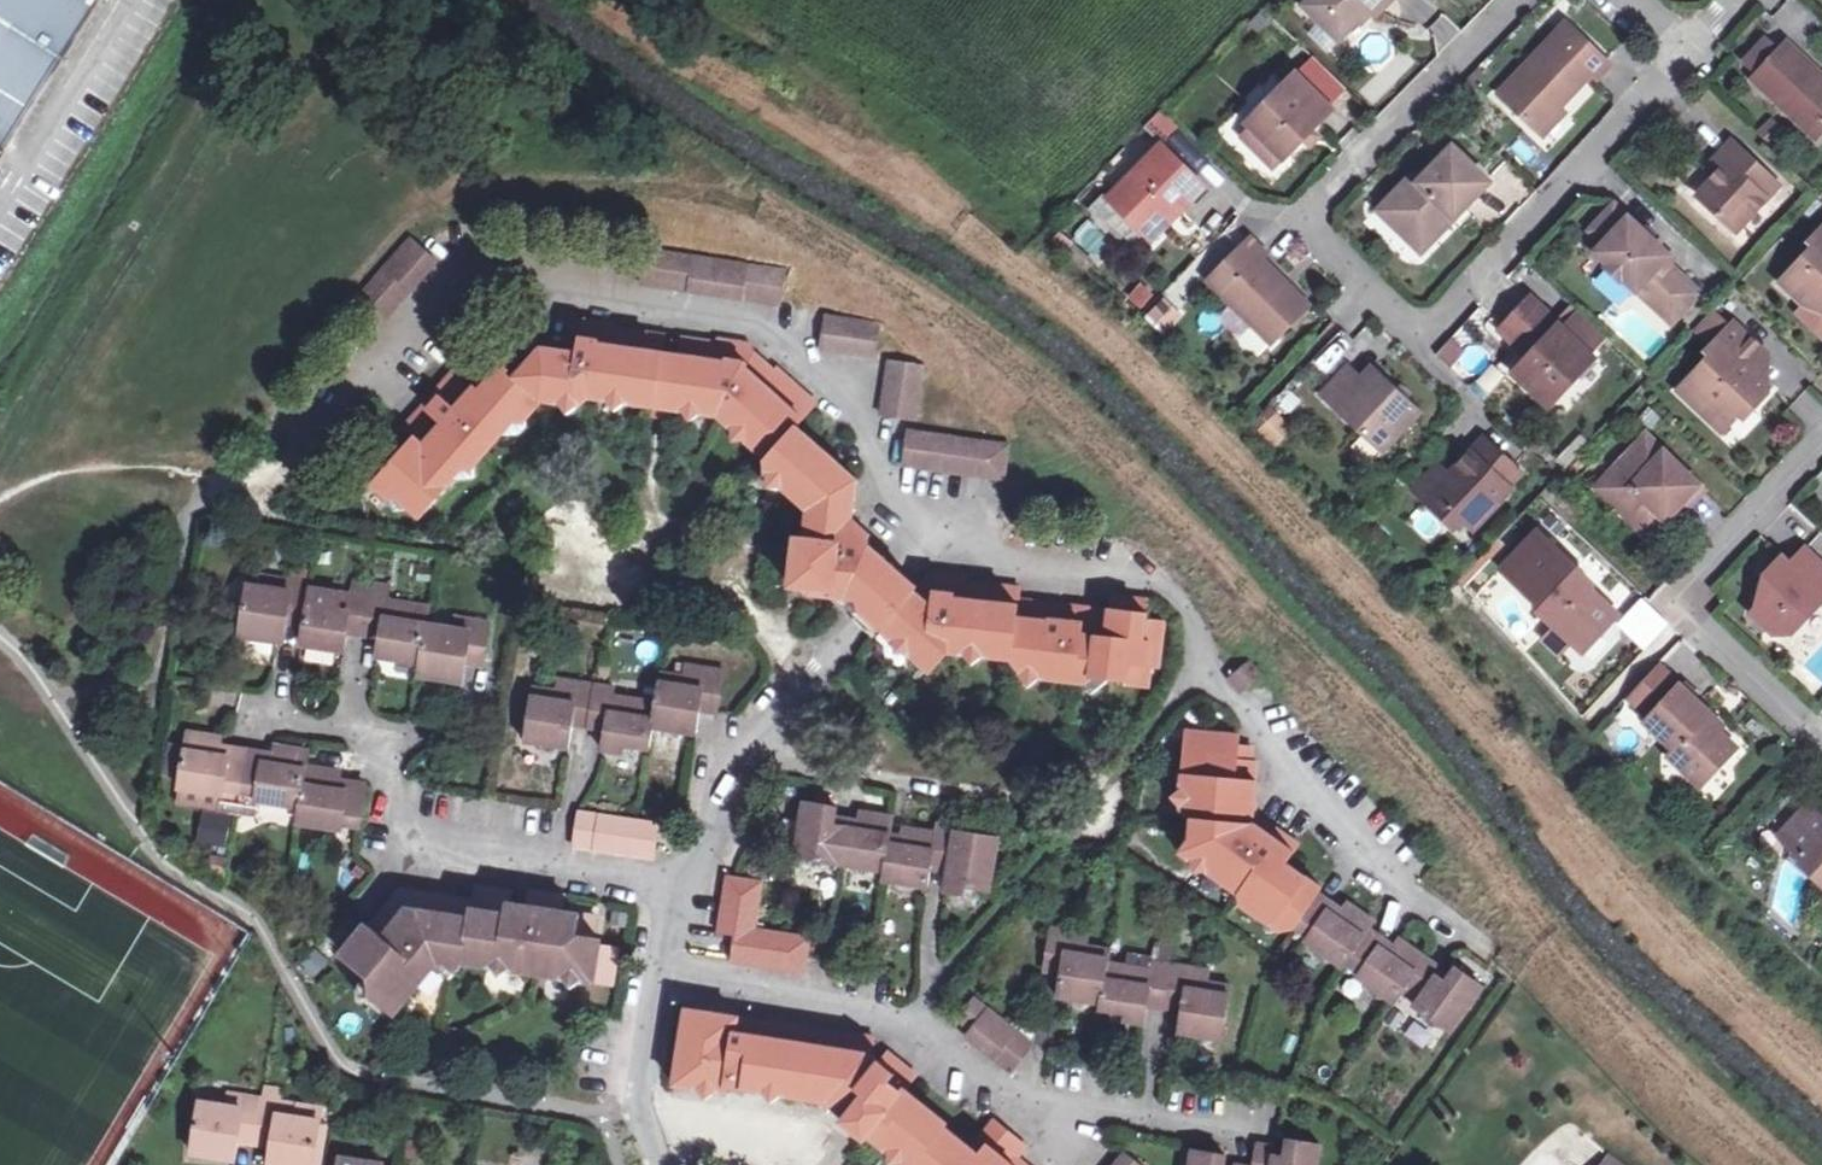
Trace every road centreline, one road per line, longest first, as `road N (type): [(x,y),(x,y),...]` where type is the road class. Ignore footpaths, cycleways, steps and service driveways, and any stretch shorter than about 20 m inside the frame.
road 1 (residential): [(1688,53),(1423,338),(1304,215),(1517,0)]
road 2 (residential): [(931,542),(881,472),(844,387),(756,324),(483,269),(301,449)]
road 3 (residential): [(1510,955),(1310,793),(1204,675),(1169,588),(931,542)]
road 4 (residential): [(659,974),(912,1023),(1040,1111),(1232,1131)]
road 5 (residential): [(670,881),(400,837),(393,778),(360,732),(254,714)]
road 6 (residential): [(1821,755),(1691,631),(1688,591),(1821,449)]
road 7 (residential): [(670,881),(746,733),(853,625)]
road 8 (residential): [(636,1164),(629,1134),(659,974)]

